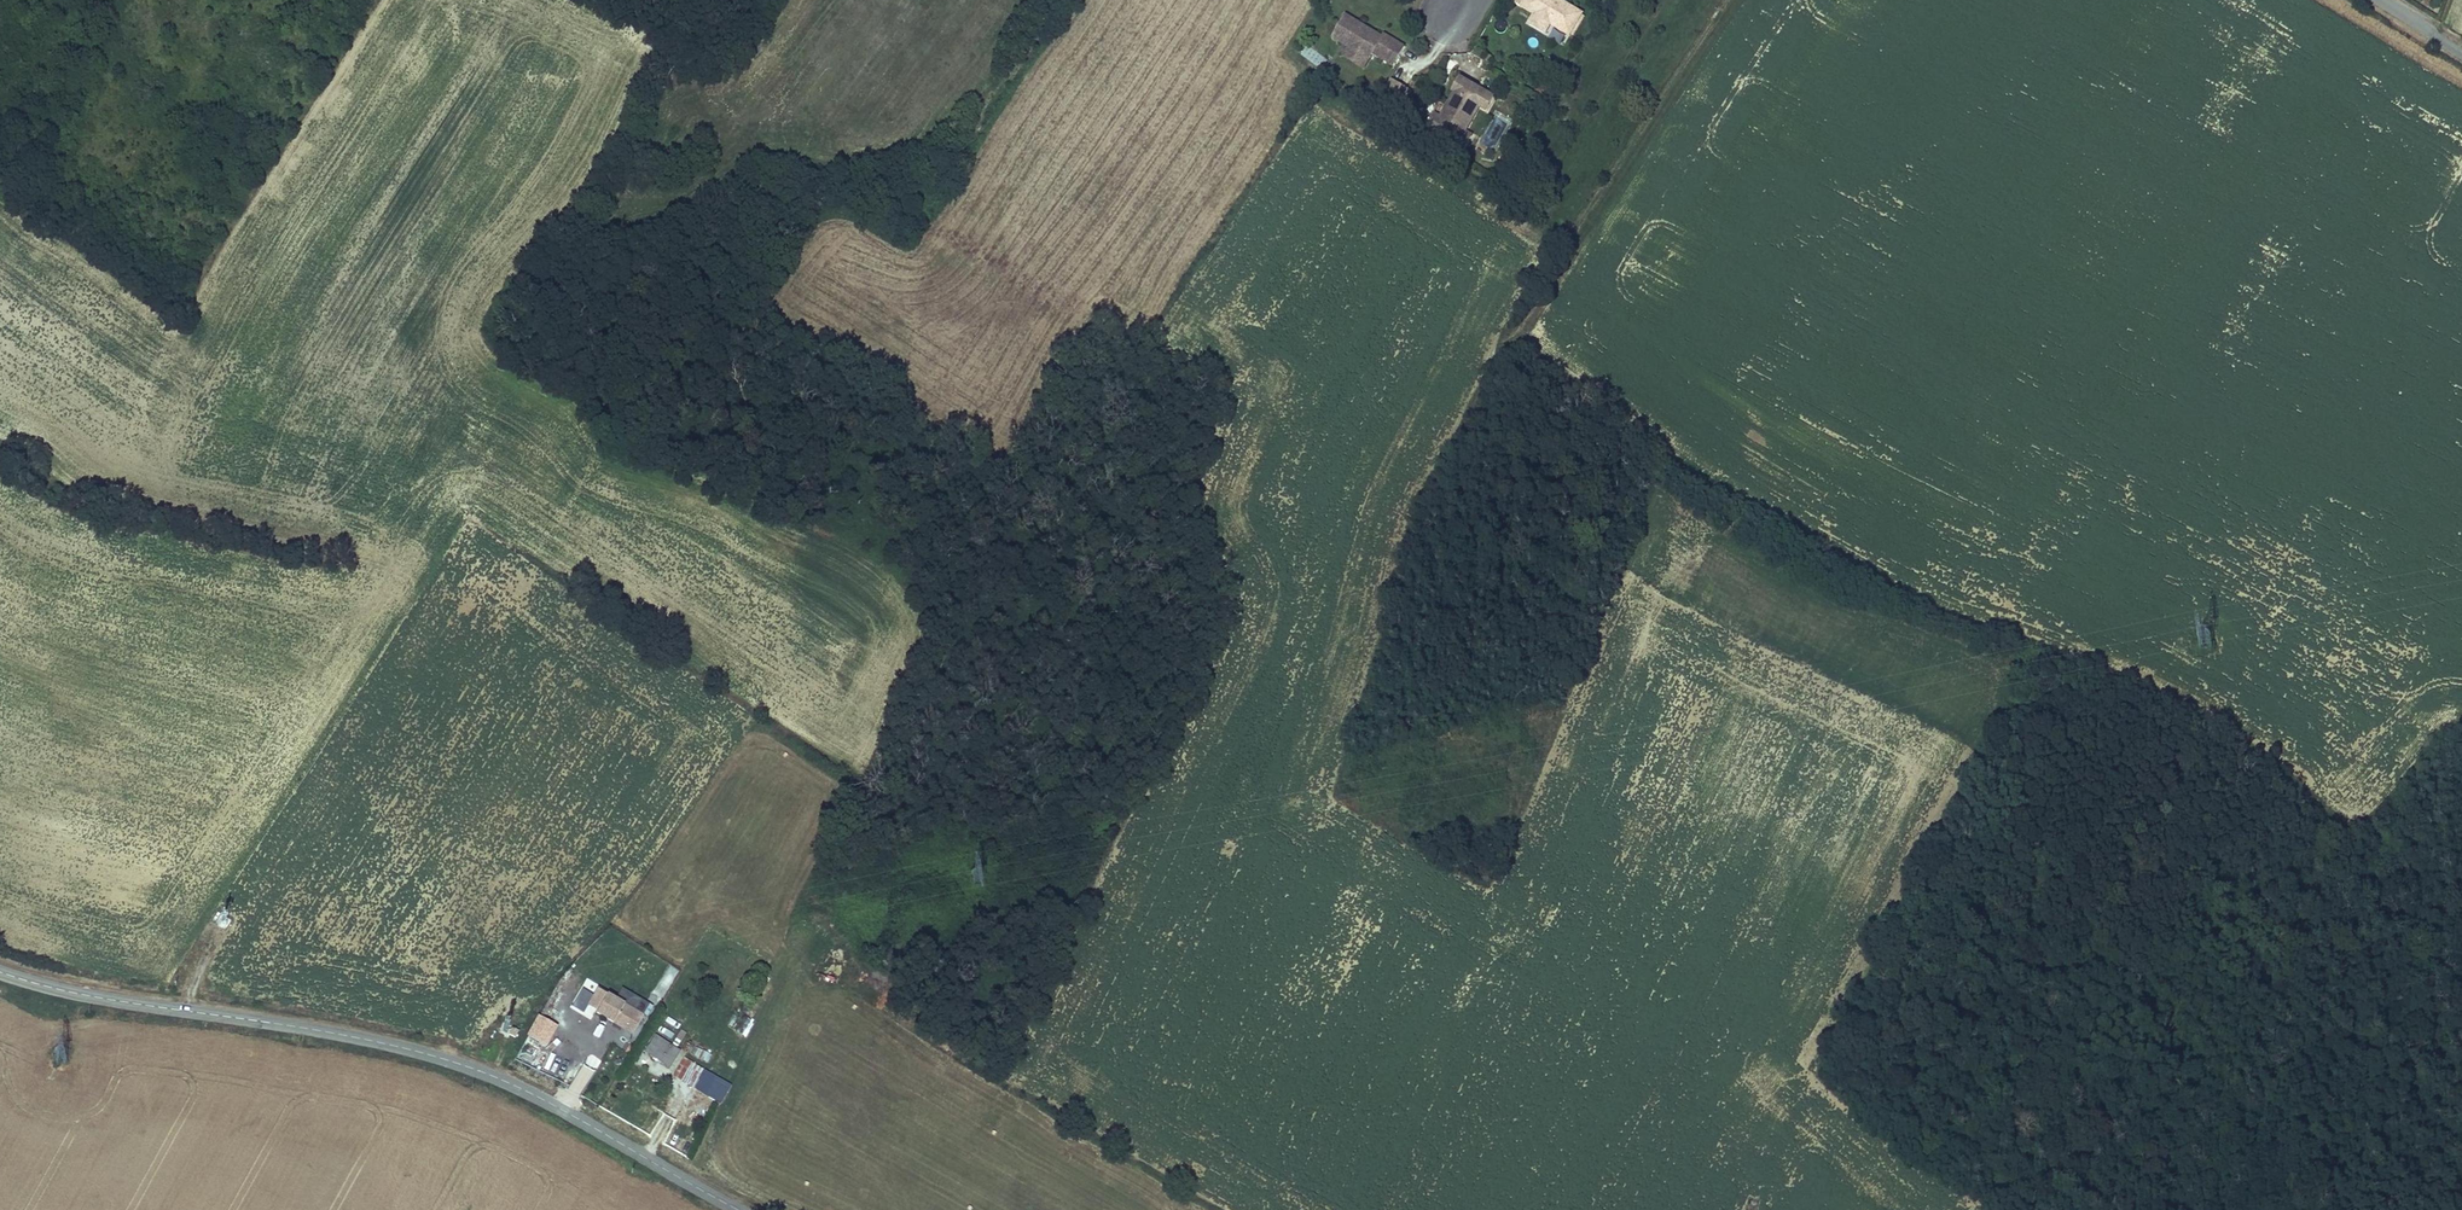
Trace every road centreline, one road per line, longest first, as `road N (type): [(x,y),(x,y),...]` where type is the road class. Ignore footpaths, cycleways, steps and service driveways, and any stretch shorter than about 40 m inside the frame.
road 1 (tertiary): [(0,972),(66,992),(316,1030),(450,1061),(534,1095),(742,1209)]

